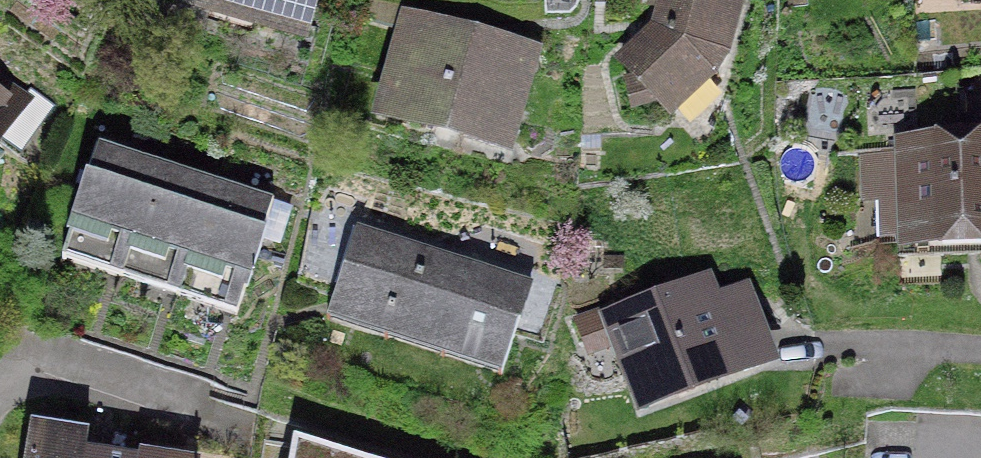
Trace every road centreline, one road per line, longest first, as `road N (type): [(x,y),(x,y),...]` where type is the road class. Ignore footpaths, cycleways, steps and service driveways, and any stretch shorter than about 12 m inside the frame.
road 1 (residential): [(189,414),(32,383),(0,422)]

